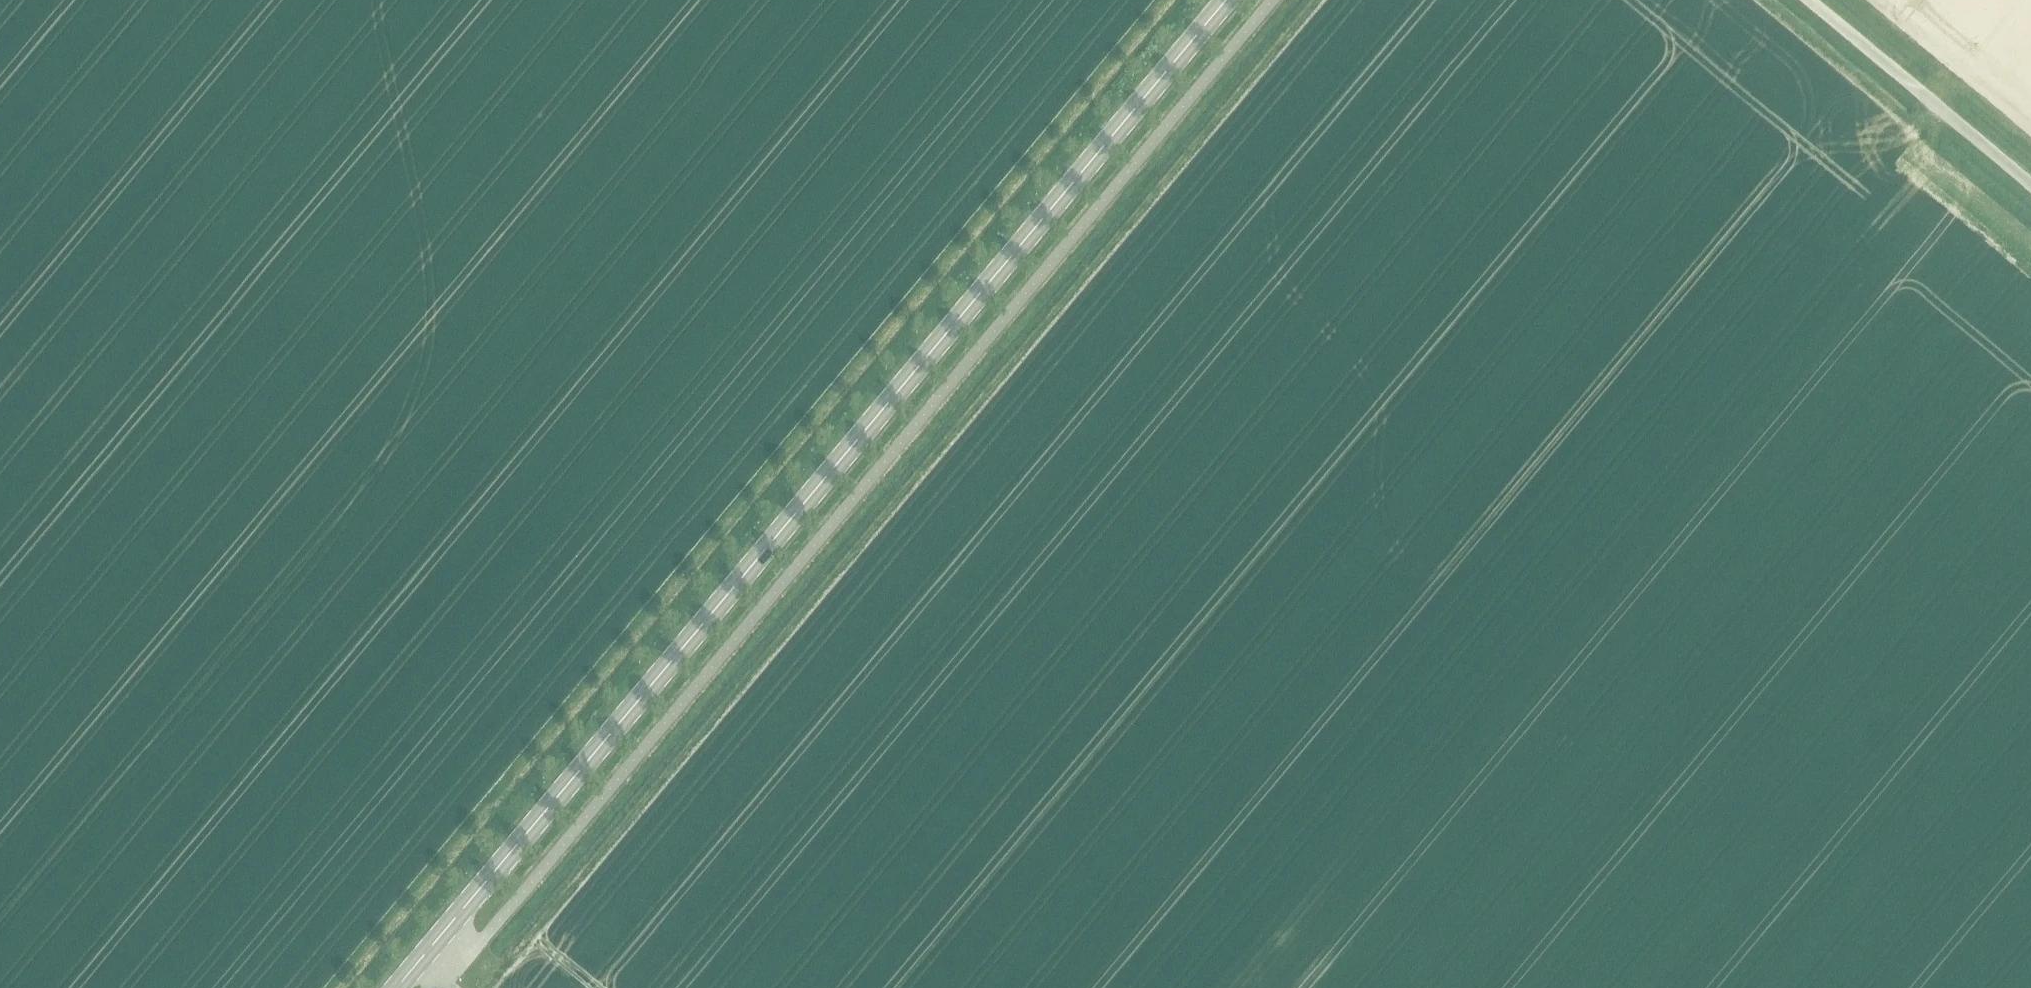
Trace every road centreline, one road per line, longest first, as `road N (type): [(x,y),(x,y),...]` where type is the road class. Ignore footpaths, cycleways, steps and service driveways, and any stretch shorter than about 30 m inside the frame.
road 1 (tertiary): [(395,987),(1224,0)]
road 2 (unclassified): [(2030,185),(1810,0)]

